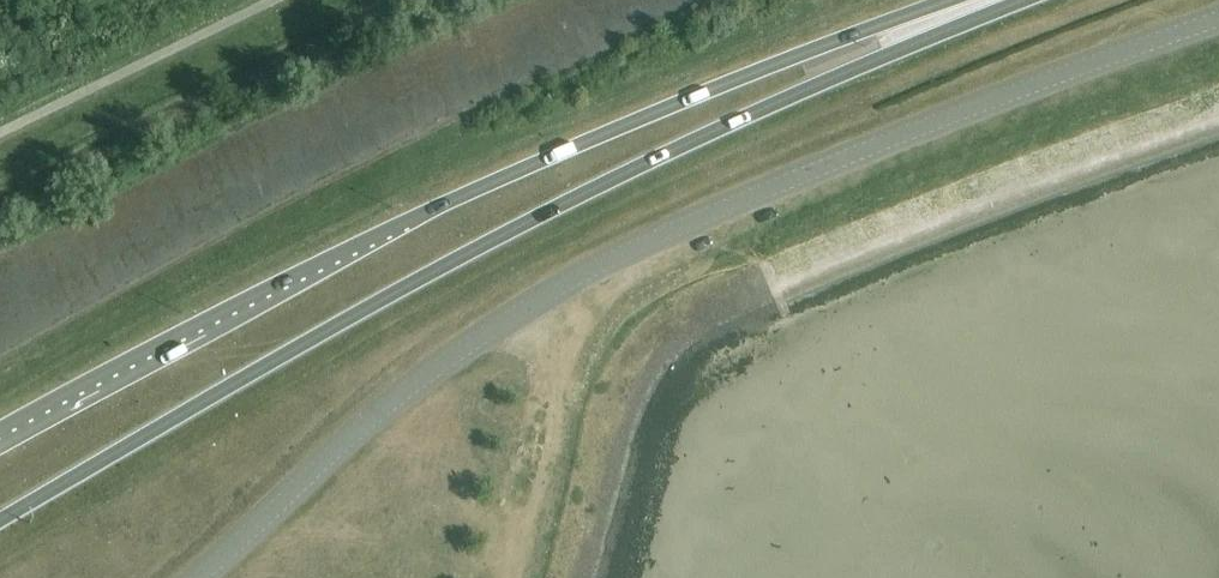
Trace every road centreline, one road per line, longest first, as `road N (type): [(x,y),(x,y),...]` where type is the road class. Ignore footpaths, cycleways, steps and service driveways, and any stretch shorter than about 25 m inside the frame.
road 1 (unclassified): [(199,577),(380,413),(517,315),(727,208),(1218,24)]
road 2 (trunk): [(0,522),(464,256),(916,48),(1040,0)]
road 3 (trunk): [(953,0),(509,175),(163,344),(0,435)]

